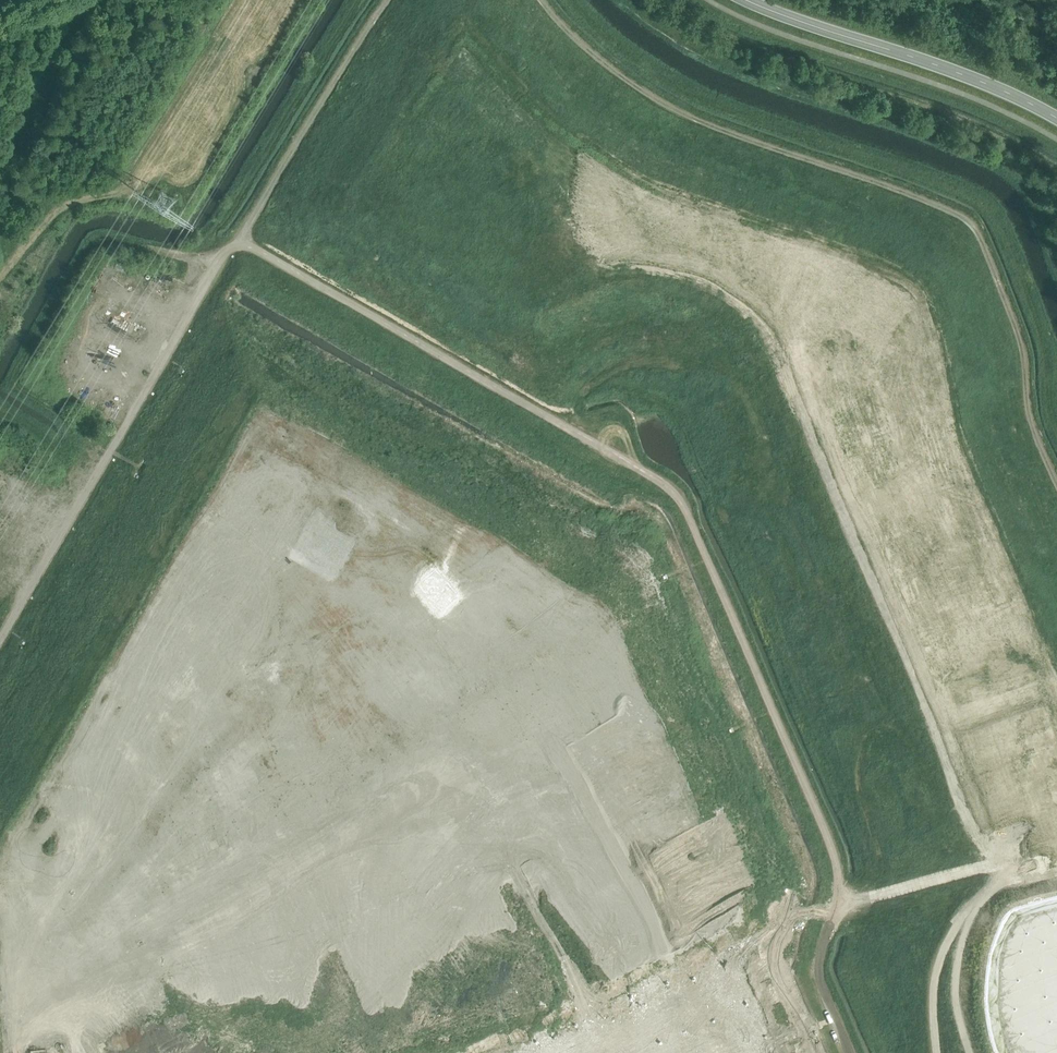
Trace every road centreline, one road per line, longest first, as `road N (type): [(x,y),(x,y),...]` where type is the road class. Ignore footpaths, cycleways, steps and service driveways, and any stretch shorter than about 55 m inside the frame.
road 1 (track): [(674,538),(653,583),(632,670),(385,925),(377,944),(383,964),(400,976),(421,975),(609,897),(710,826),(805,787)]
road 2 (tertiary): [(1056,118),(915,53),(752,0)]

